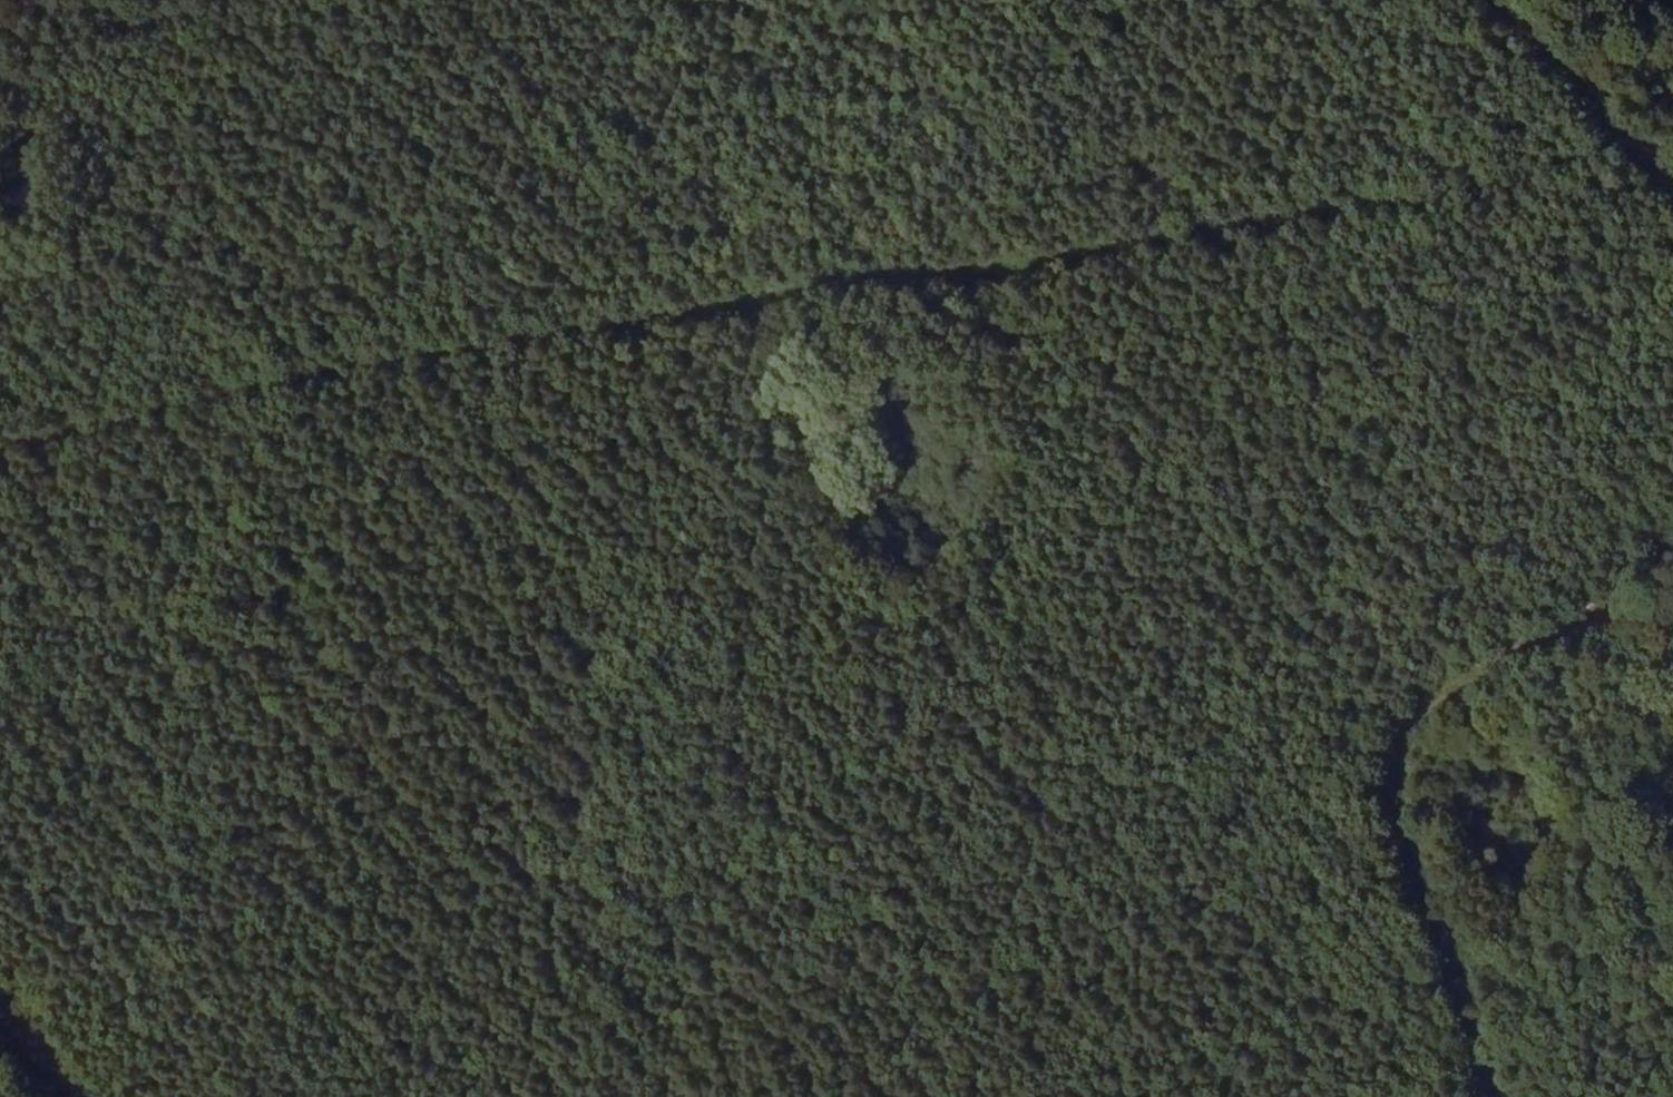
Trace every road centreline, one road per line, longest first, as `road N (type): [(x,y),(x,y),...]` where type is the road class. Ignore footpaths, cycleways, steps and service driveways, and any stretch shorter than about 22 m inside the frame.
road 1 (track): [(0,454),(210,401),(585,330),(1461,190),(1585,162),(1629,142)]
road 2 (track): [(1629,142),(1497,0)]

